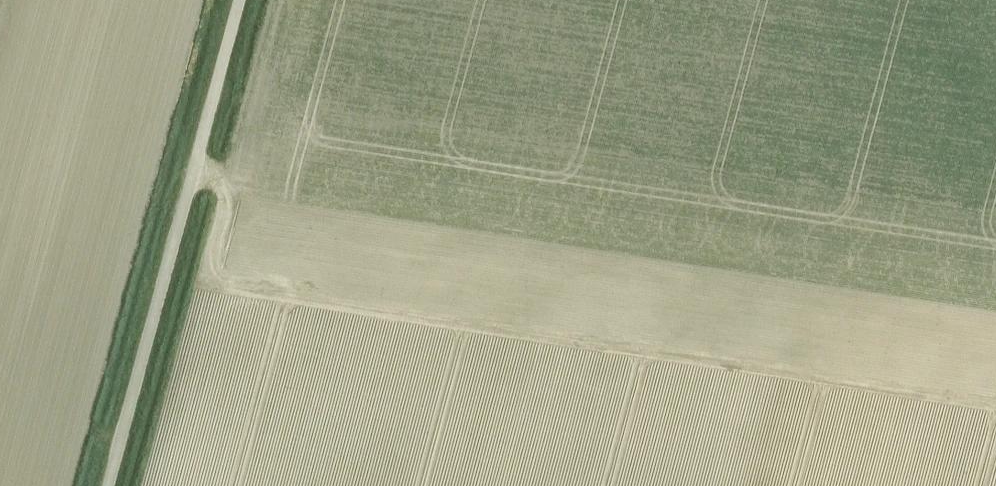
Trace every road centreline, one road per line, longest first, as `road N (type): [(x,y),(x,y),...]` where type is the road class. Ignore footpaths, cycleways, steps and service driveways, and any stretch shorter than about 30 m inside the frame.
road 1 (unclassified): [(111,485),(242,0)]

